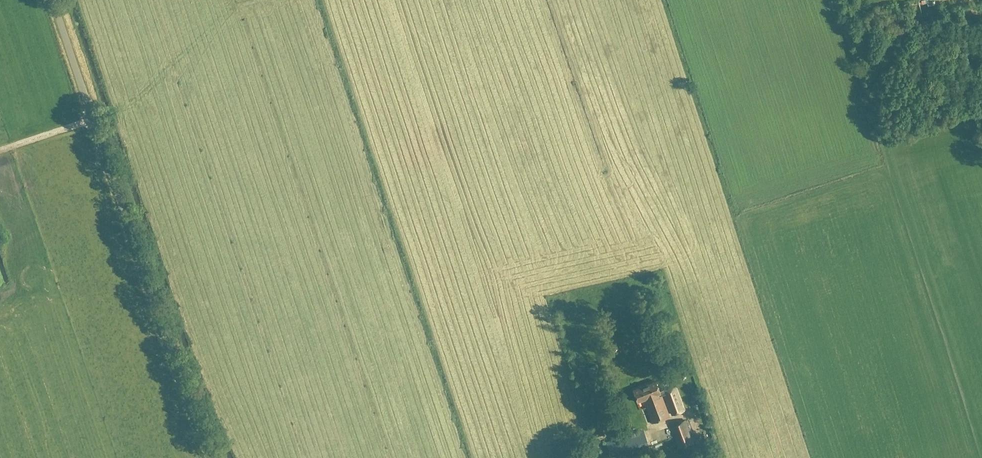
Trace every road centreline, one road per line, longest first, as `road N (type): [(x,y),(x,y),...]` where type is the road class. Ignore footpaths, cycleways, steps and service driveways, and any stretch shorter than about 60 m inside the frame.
road 1 (unclassified): [(214,457),(54,0)]

